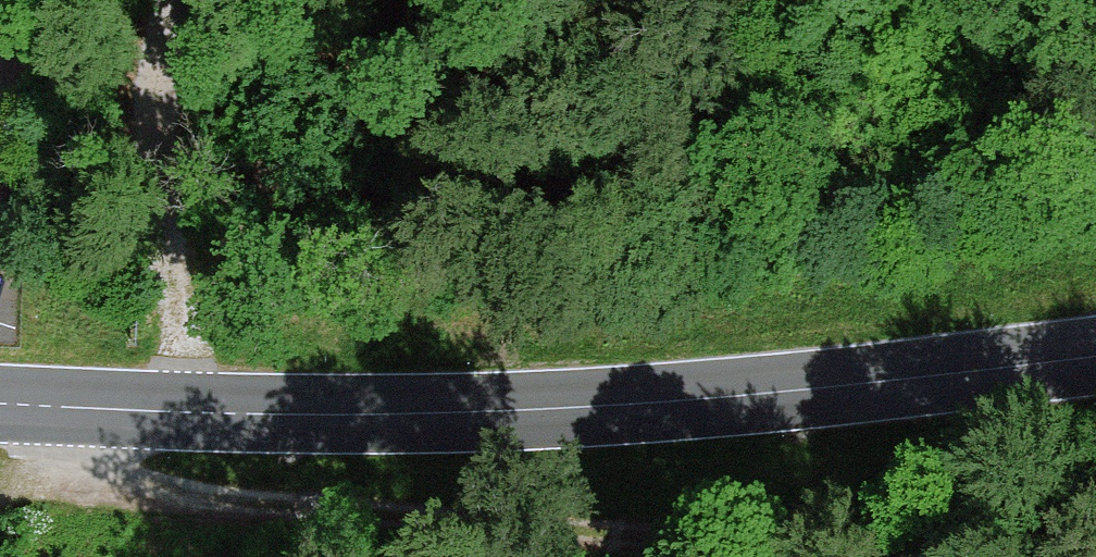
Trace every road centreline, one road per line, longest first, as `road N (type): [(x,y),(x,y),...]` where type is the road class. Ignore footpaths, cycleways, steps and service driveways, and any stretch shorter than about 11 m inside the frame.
road 1 (secondary): [(0,401),(400,415),(661,405),(1095,356)]
road 2 (track): [(905,556),(878,544),(590,531),(202,495),(128,473),(96,453),(100,407)]
road 3 (track): [(170,410),(157,159),(181,0)]

